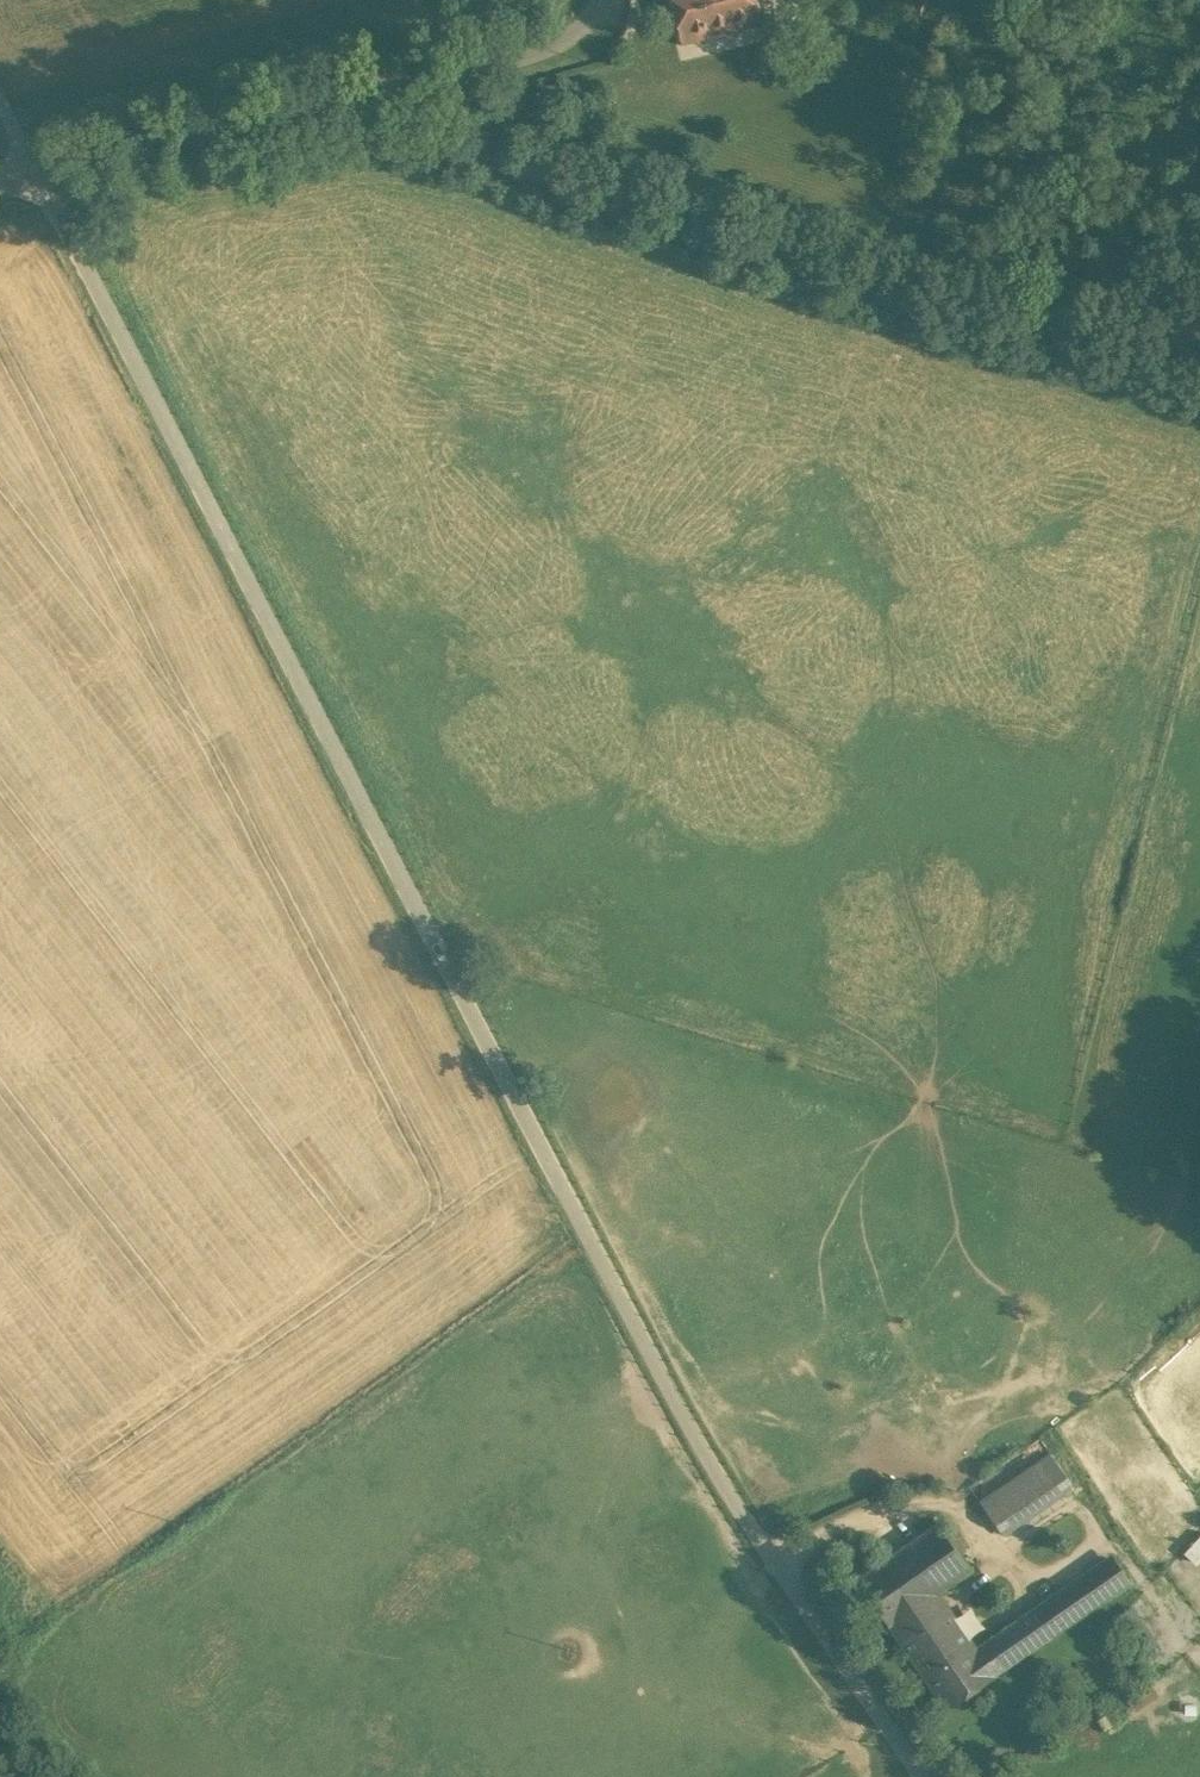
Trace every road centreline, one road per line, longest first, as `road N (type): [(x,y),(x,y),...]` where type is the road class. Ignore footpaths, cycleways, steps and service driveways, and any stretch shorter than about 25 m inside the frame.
road 1 (unclassified): [(941,1776),(725,1460),(526,1098),(55,180)]
road 2 (track): [(1199,382),(457,140),(388,87)]
road 3 (unclassified): [(55,180),(525,56),(577,31),(601,0)]

